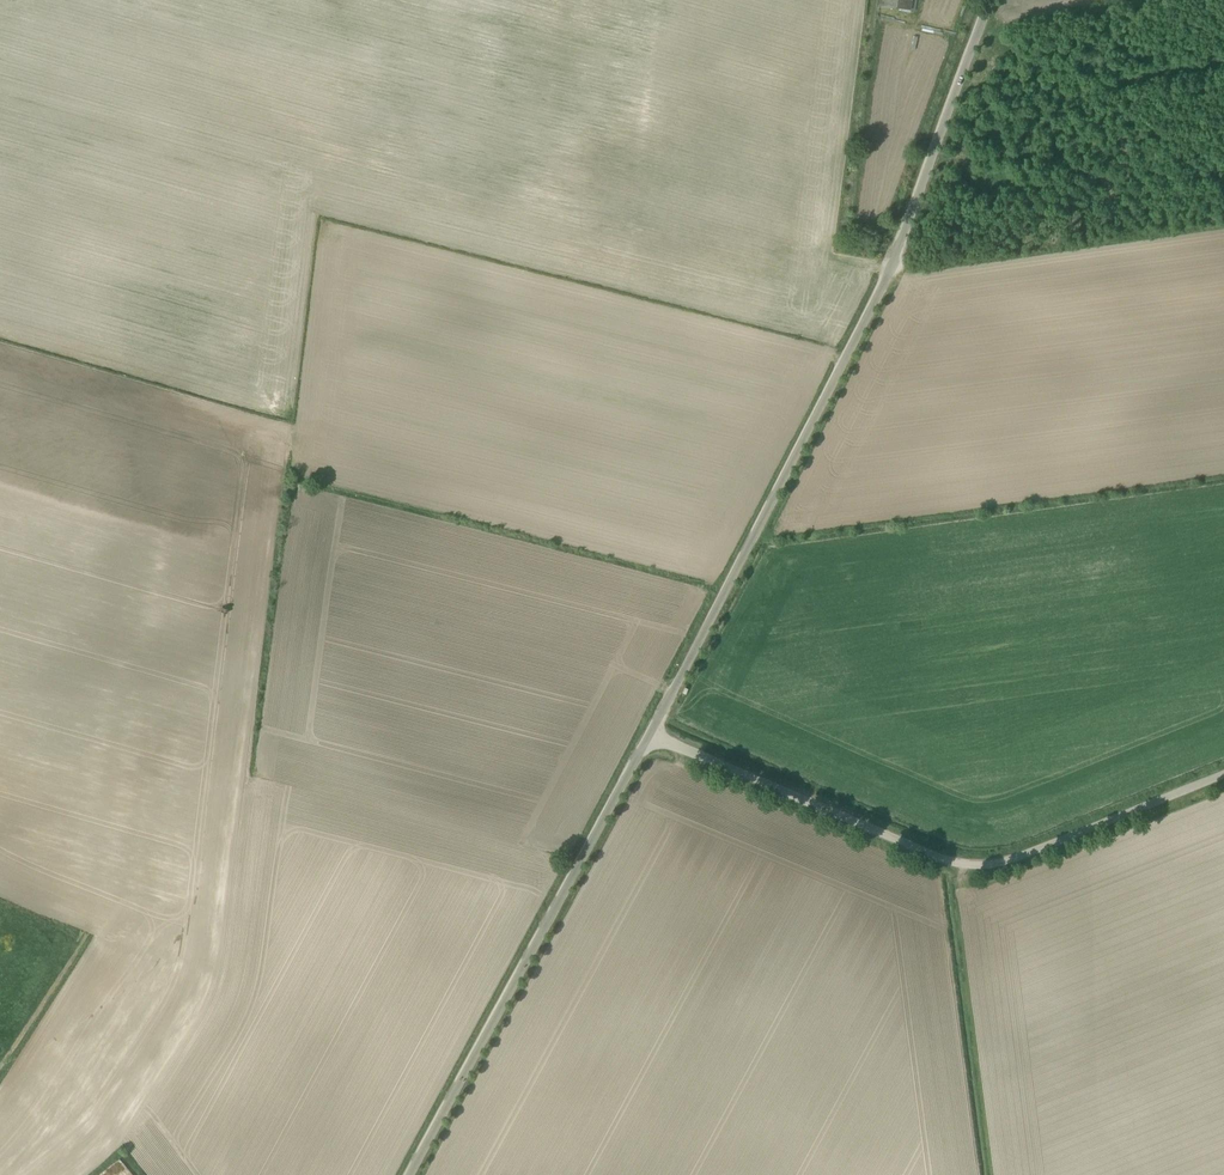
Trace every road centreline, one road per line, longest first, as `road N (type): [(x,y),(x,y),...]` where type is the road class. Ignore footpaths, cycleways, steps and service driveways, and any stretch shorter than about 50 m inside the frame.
road 1 (unclassified): [(649,734),(883,271),(988,0)]
road 2 (unclassified): [(649,734),(969,856),(1223,762)]
road 3 (unclassified): [(410,1174),(649,734)]

